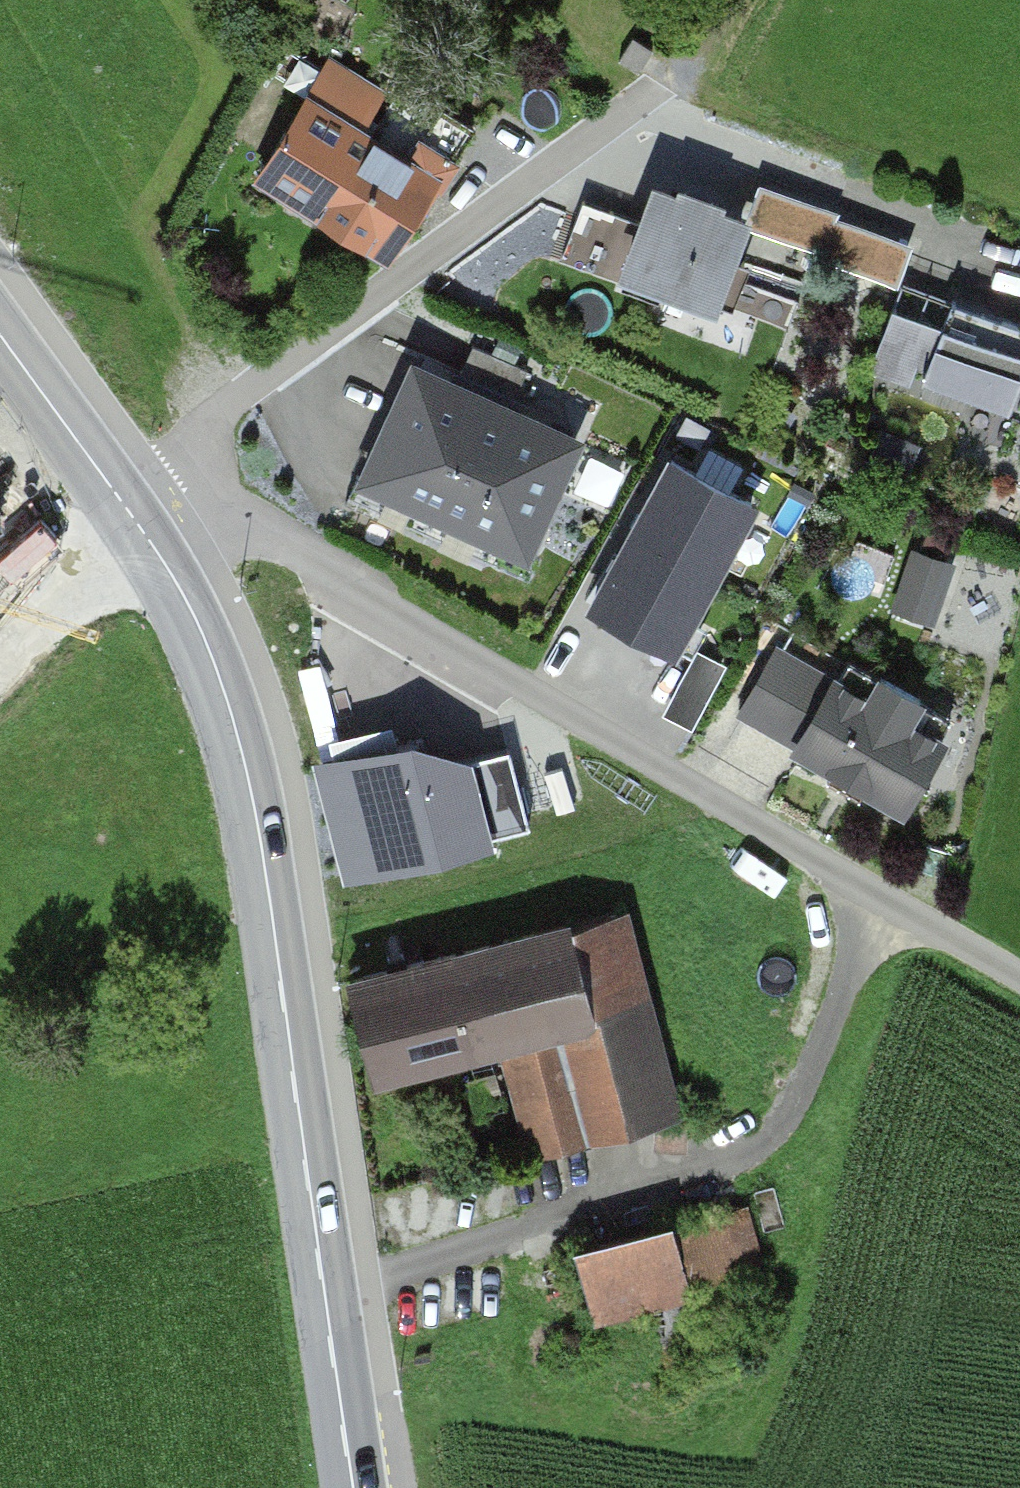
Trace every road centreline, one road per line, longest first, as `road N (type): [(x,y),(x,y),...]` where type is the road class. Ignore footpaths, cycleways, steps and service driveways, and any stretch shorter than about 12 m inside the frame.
road 1 (secondary): [(353,1487),(259,824),(209,646),(125,505)]
road 2 (track): [(1019,978),(274,541),(125,505)]
road 3 (track): [(323,1283),(509,1248),(764,1156),(804,1106),(894,906)]
road 4 (residential): [(125,505),(212,428),(646,110)]
road 5 (secondary): [(125,505),(0,334)]
road 6 (track): [(0,663),(125,505)]

